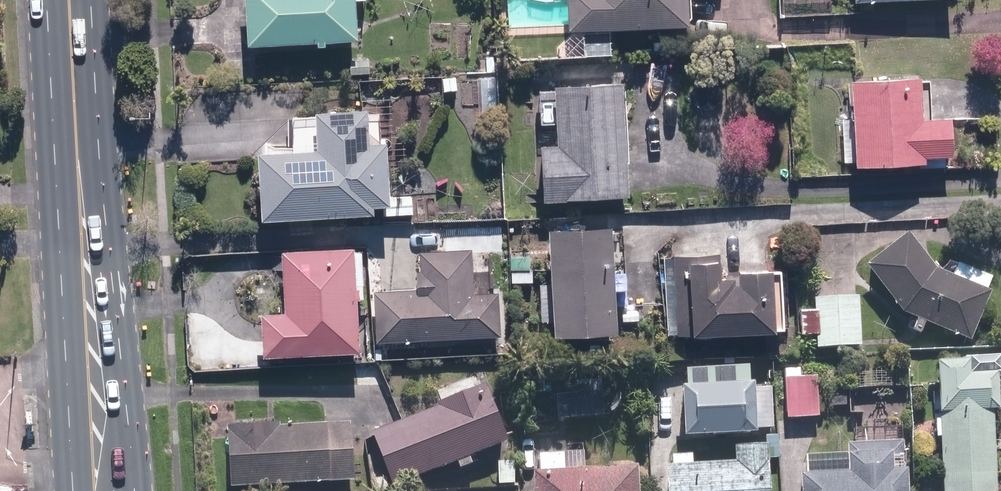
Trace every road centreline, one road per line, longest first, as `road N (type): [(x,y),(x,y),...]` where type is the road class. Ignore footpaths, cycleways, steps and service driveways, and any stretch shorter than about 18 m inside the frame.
road 1 (primary): [(76,0),(107,490)]

